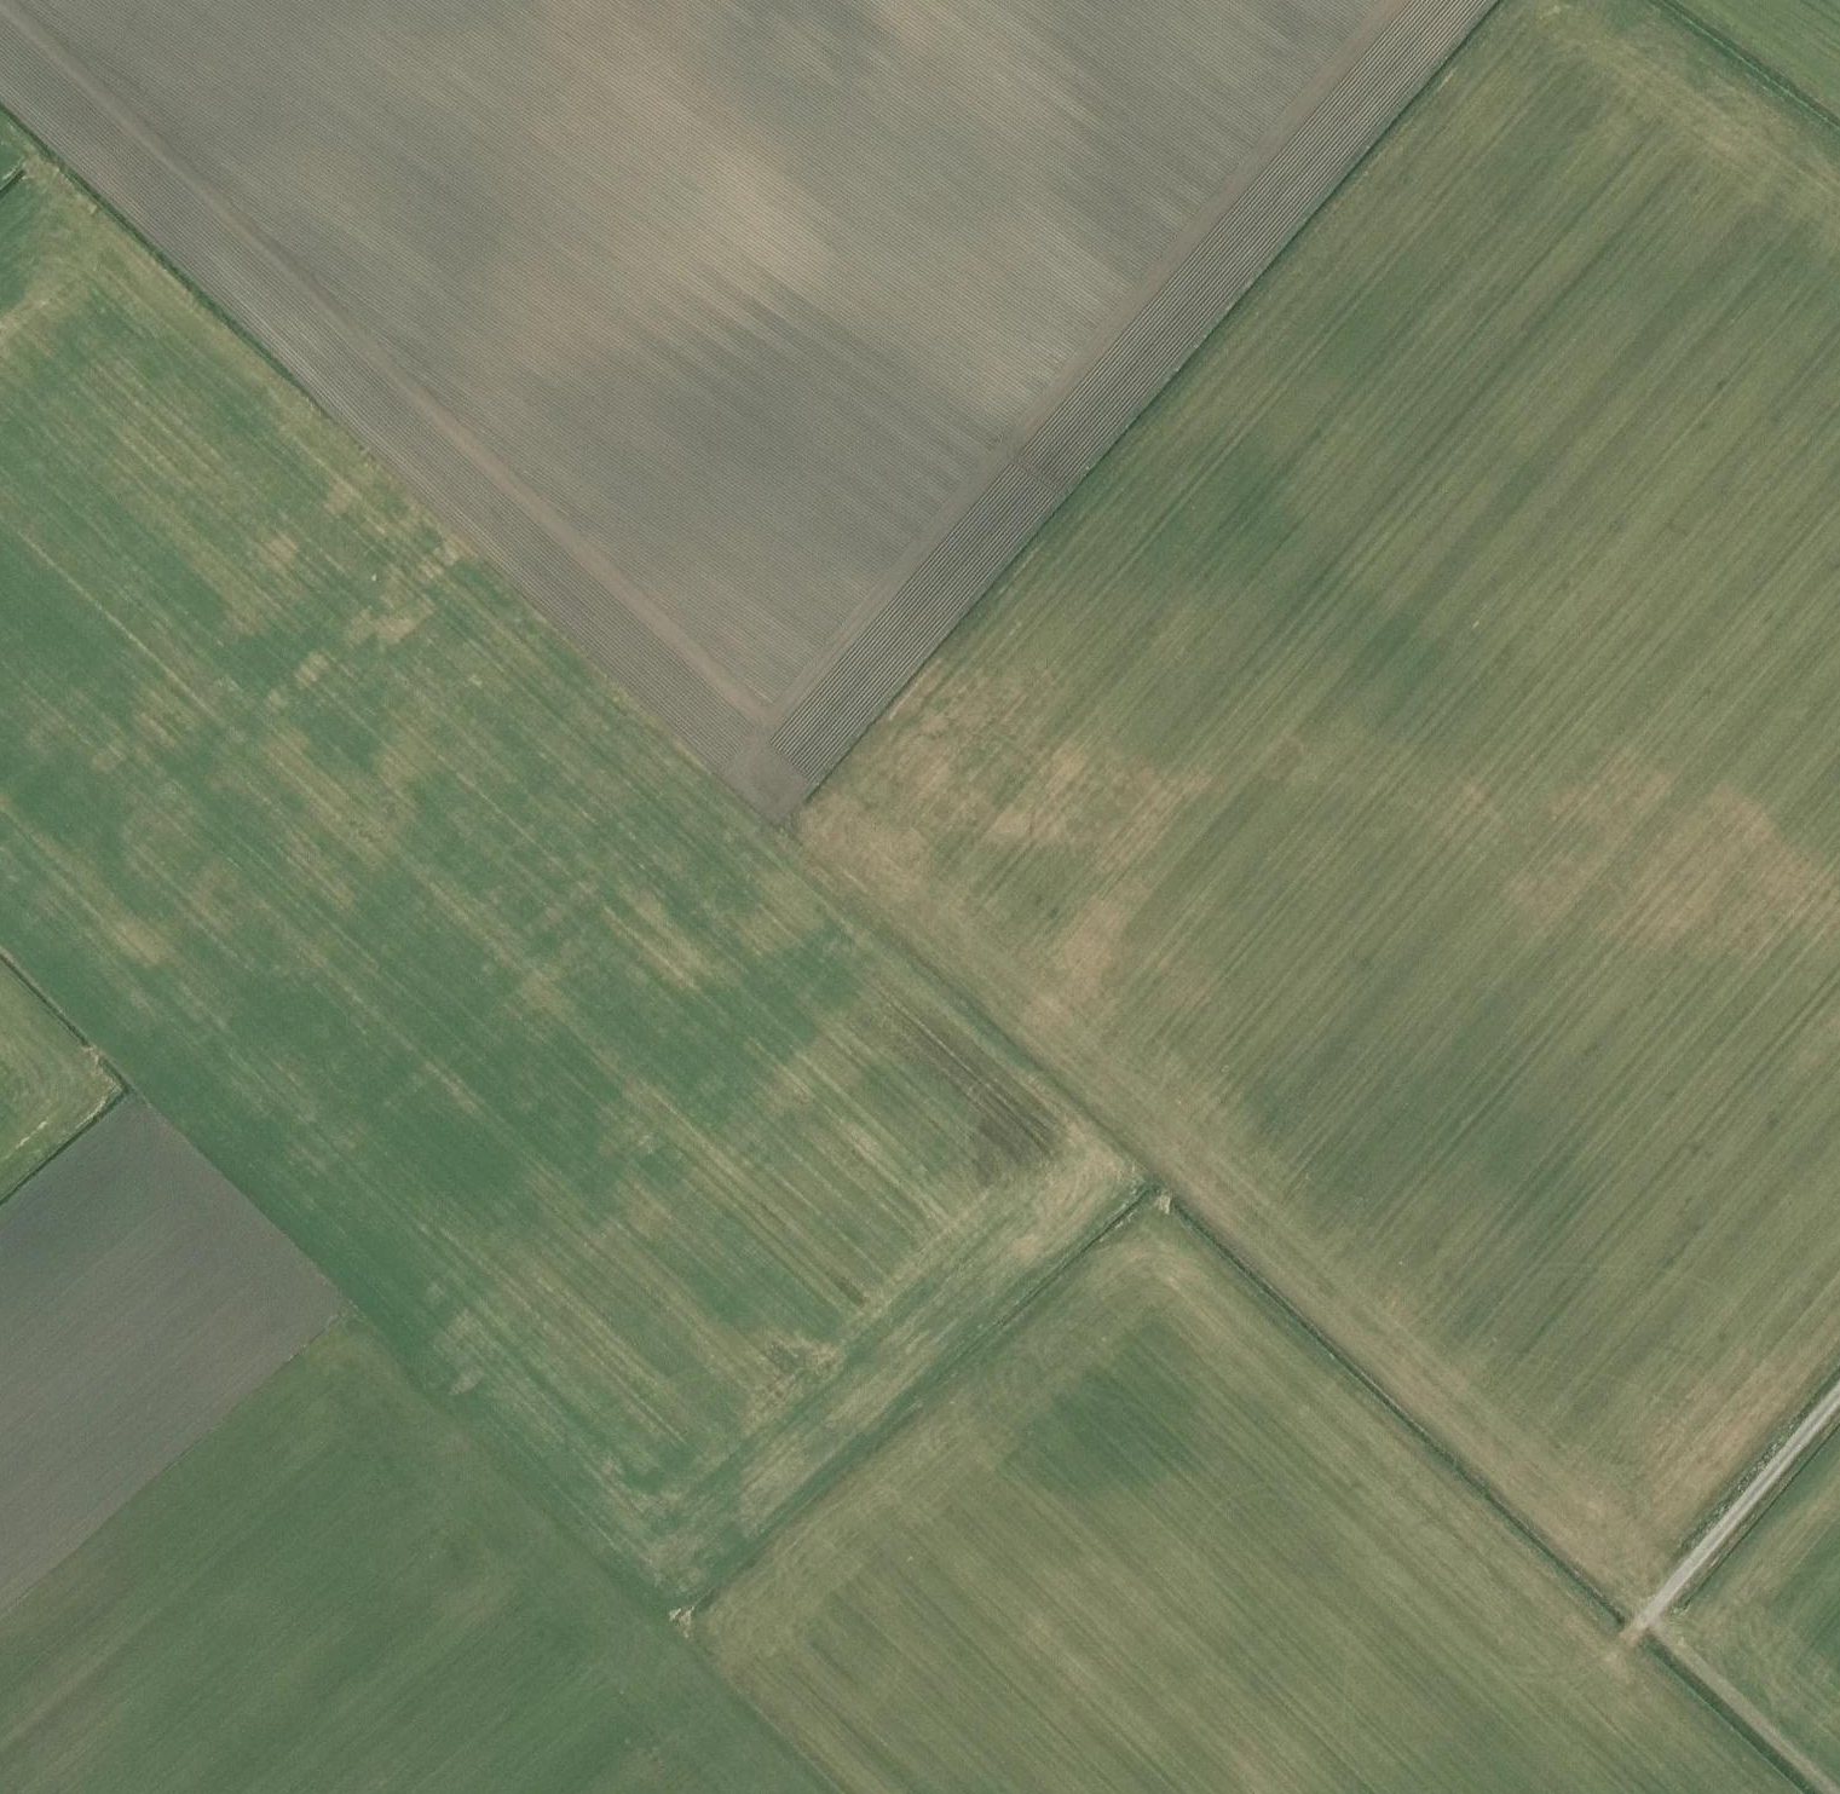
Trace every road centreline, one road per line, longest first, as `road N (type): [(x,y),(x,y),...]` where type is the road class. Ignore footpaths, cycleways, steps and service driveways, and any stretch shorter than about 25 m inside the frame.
road 1 (unclassified): [(1651,1612),(1839,1394)]
road 2 (track): [(1839,1792),(1651,1612)]

